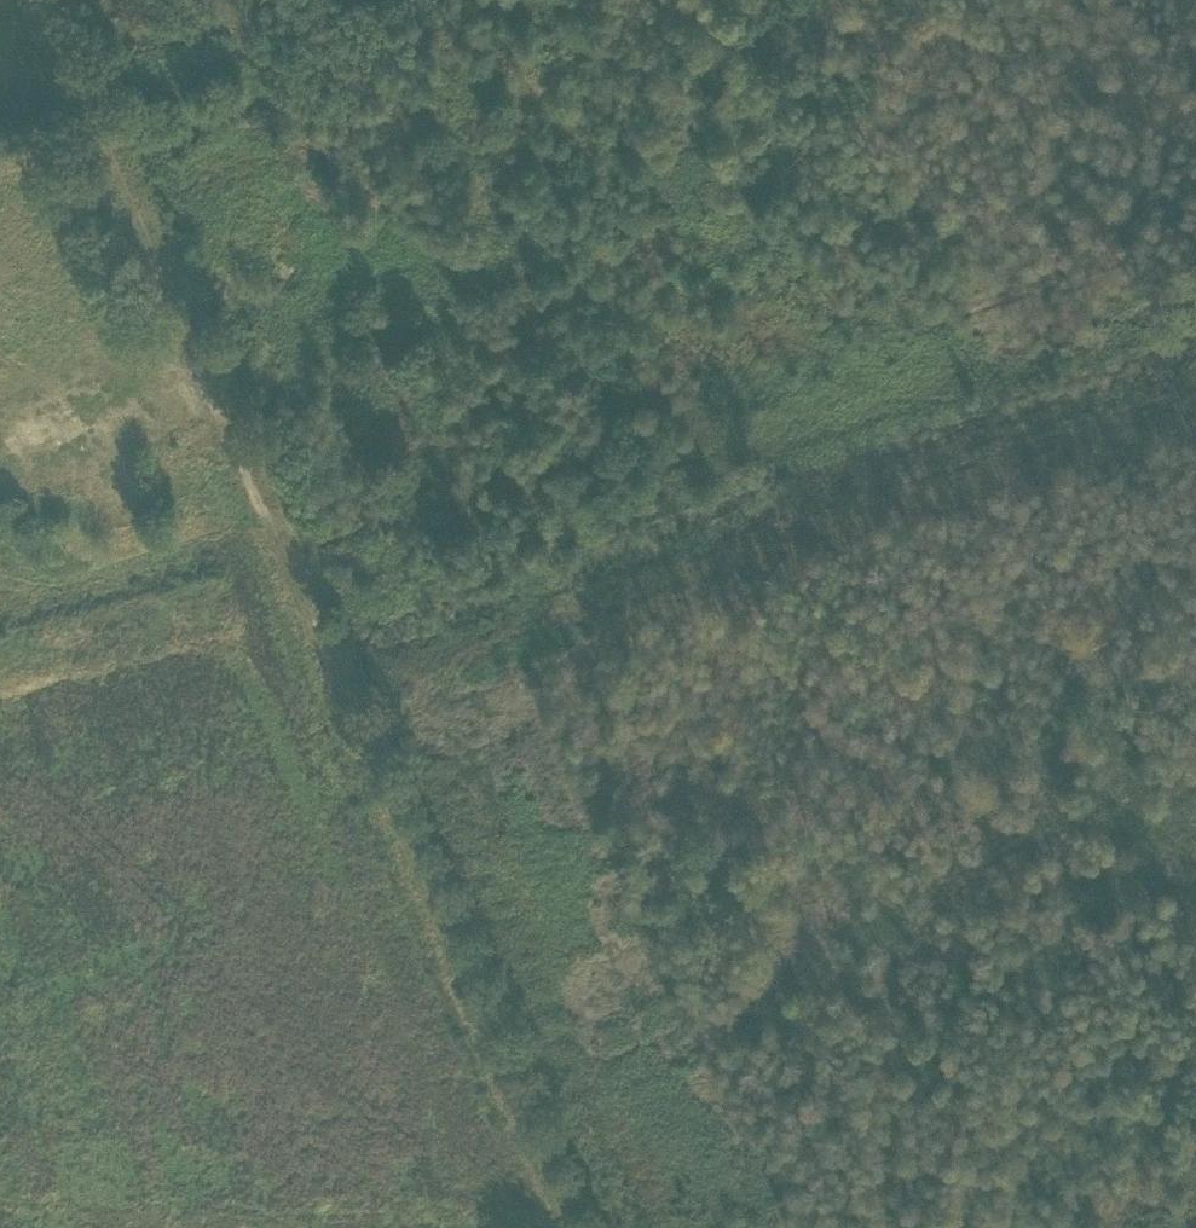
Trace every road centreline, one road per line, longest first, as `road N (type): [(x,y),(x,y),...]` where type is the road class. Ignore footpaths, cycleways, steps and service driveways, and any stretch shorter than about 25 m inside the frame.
road 1 (unclassified): [(567,1227),(44,0)]

